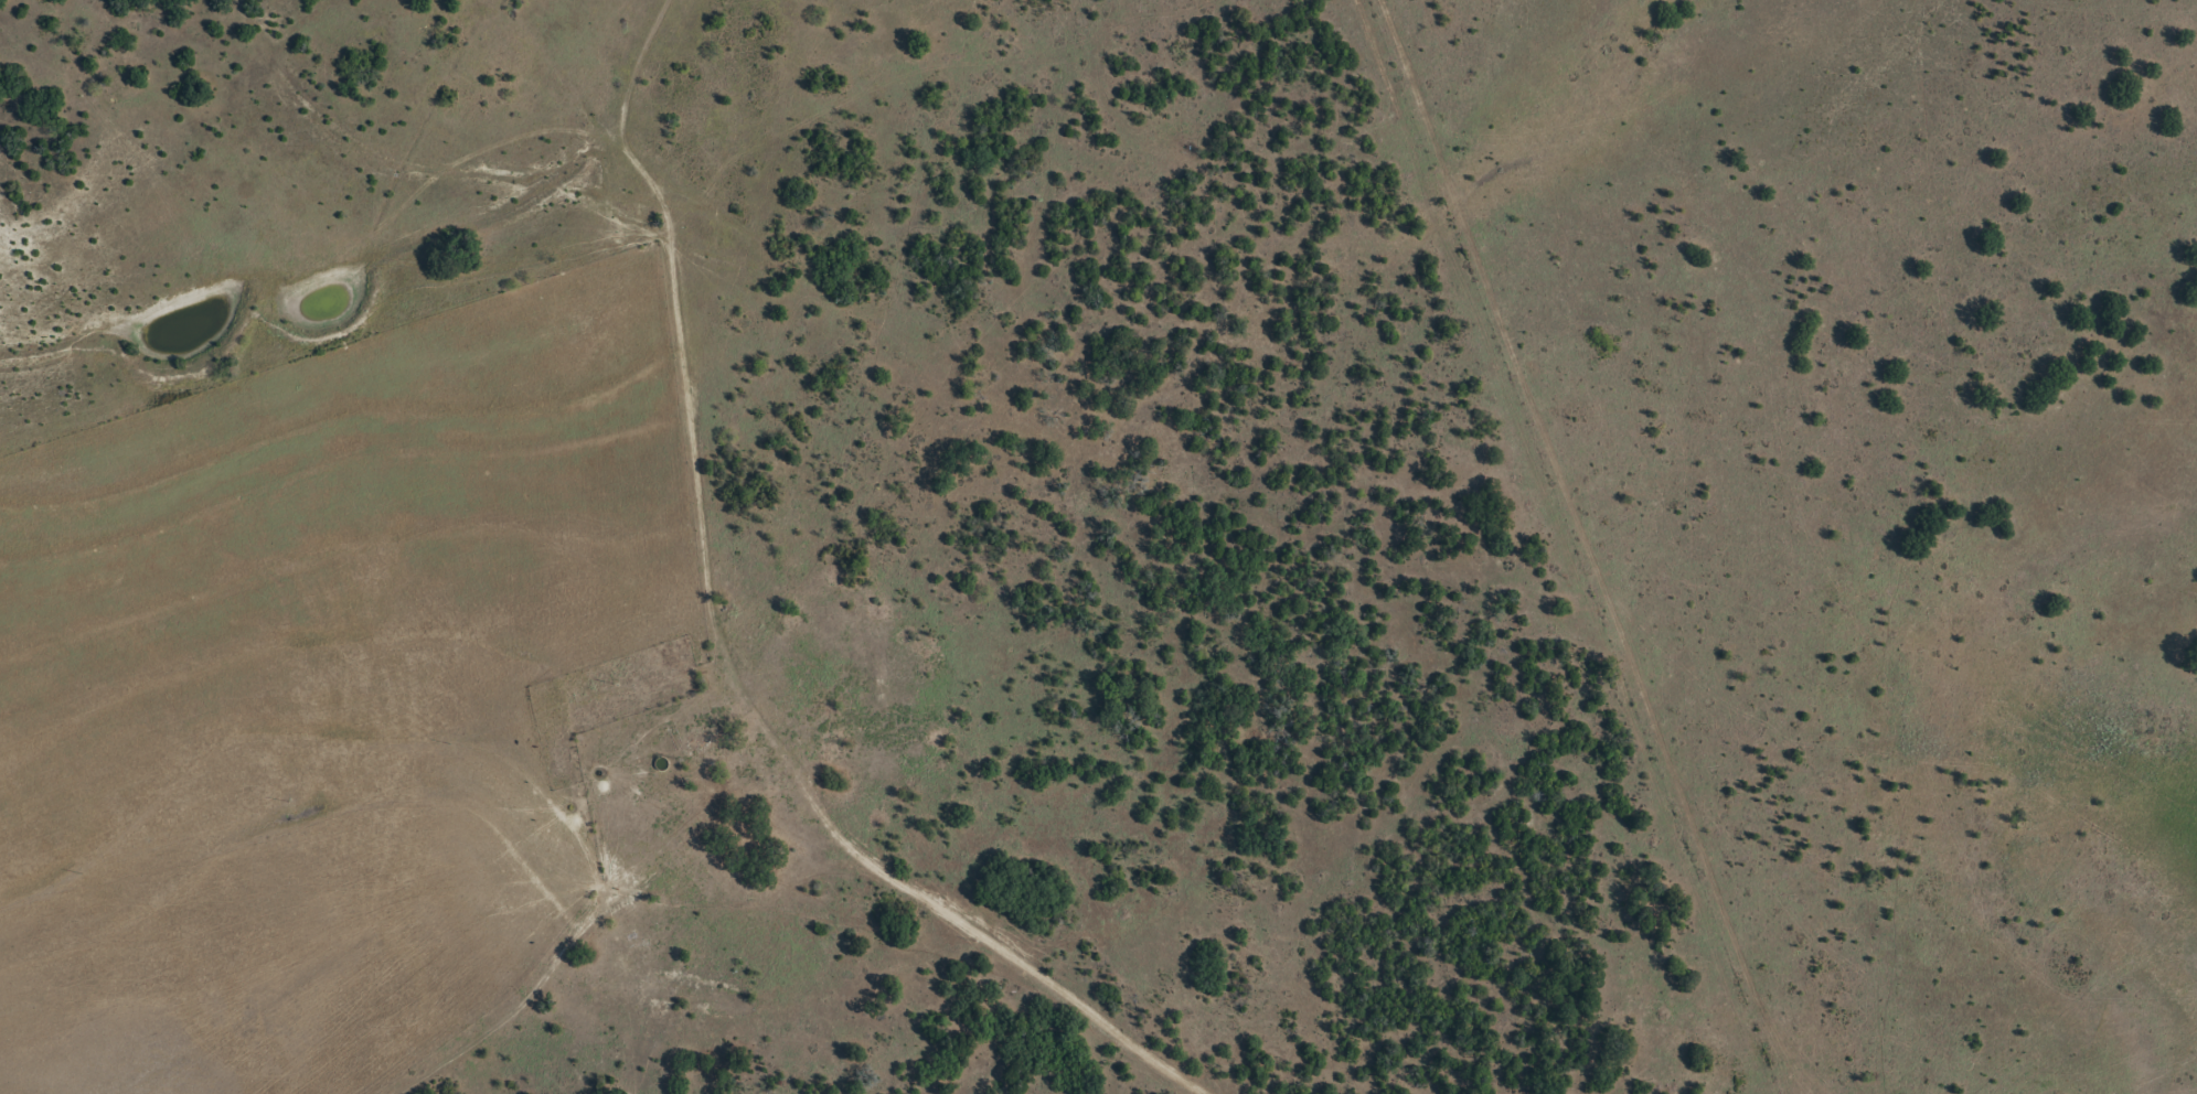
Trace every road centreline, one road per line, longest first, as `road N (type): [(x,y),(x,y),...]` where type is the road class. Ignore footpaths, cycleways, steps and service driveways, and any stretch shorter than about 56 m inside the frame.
road 1 (track): [(353,1093),(704,782)]

